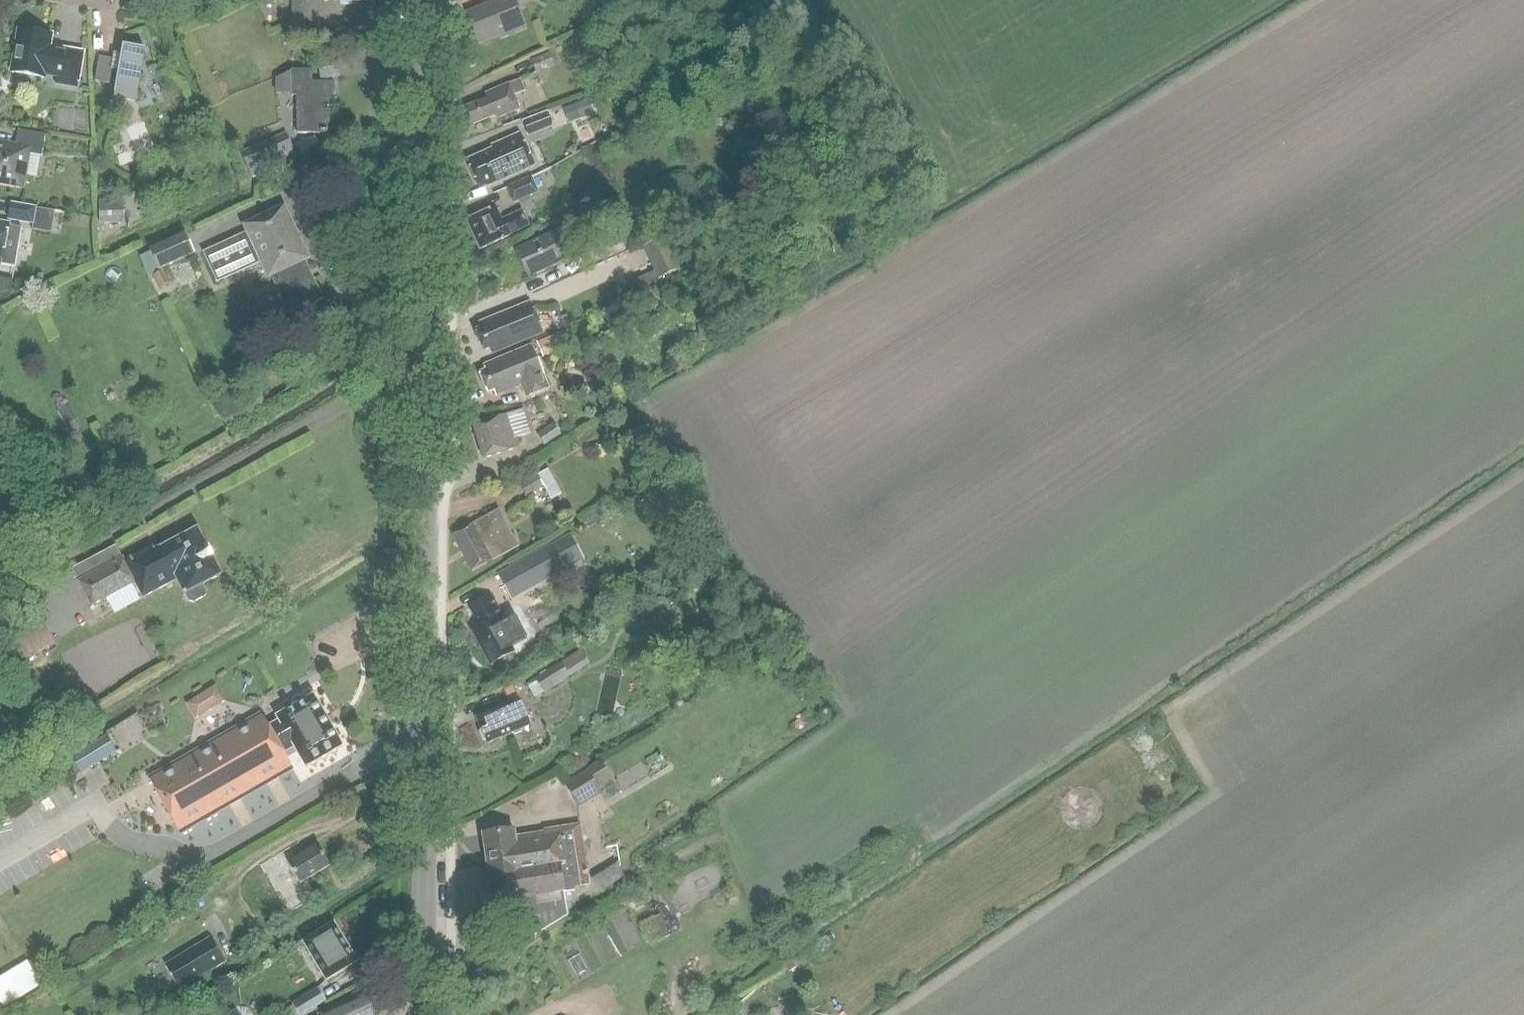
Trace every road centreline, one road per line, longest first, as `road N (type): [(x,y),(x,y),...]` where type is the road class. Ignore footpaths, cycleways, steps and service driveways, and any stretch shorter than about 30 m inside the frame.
road 1 (secondary): [(425,1014),(425,0)]

